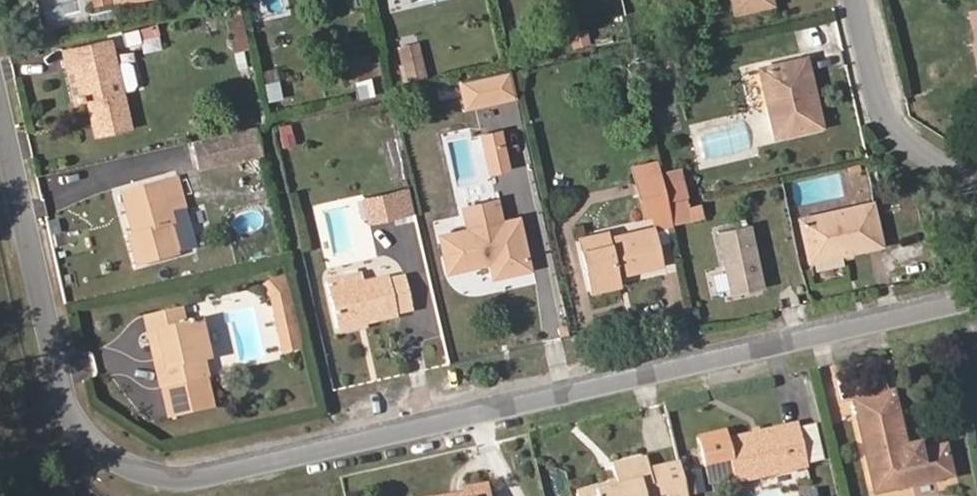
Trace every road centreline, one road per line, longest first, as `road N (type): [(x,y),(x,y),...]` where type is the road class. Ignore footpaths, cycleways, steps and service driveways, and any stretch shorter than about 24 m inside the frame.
road 1 (residential): [(976,294),(183,477),(140,474),(75,419),(61,387),(0,107)]
road 2 (residential): [(854,0),(885,115),(913,148),(976,190)]

